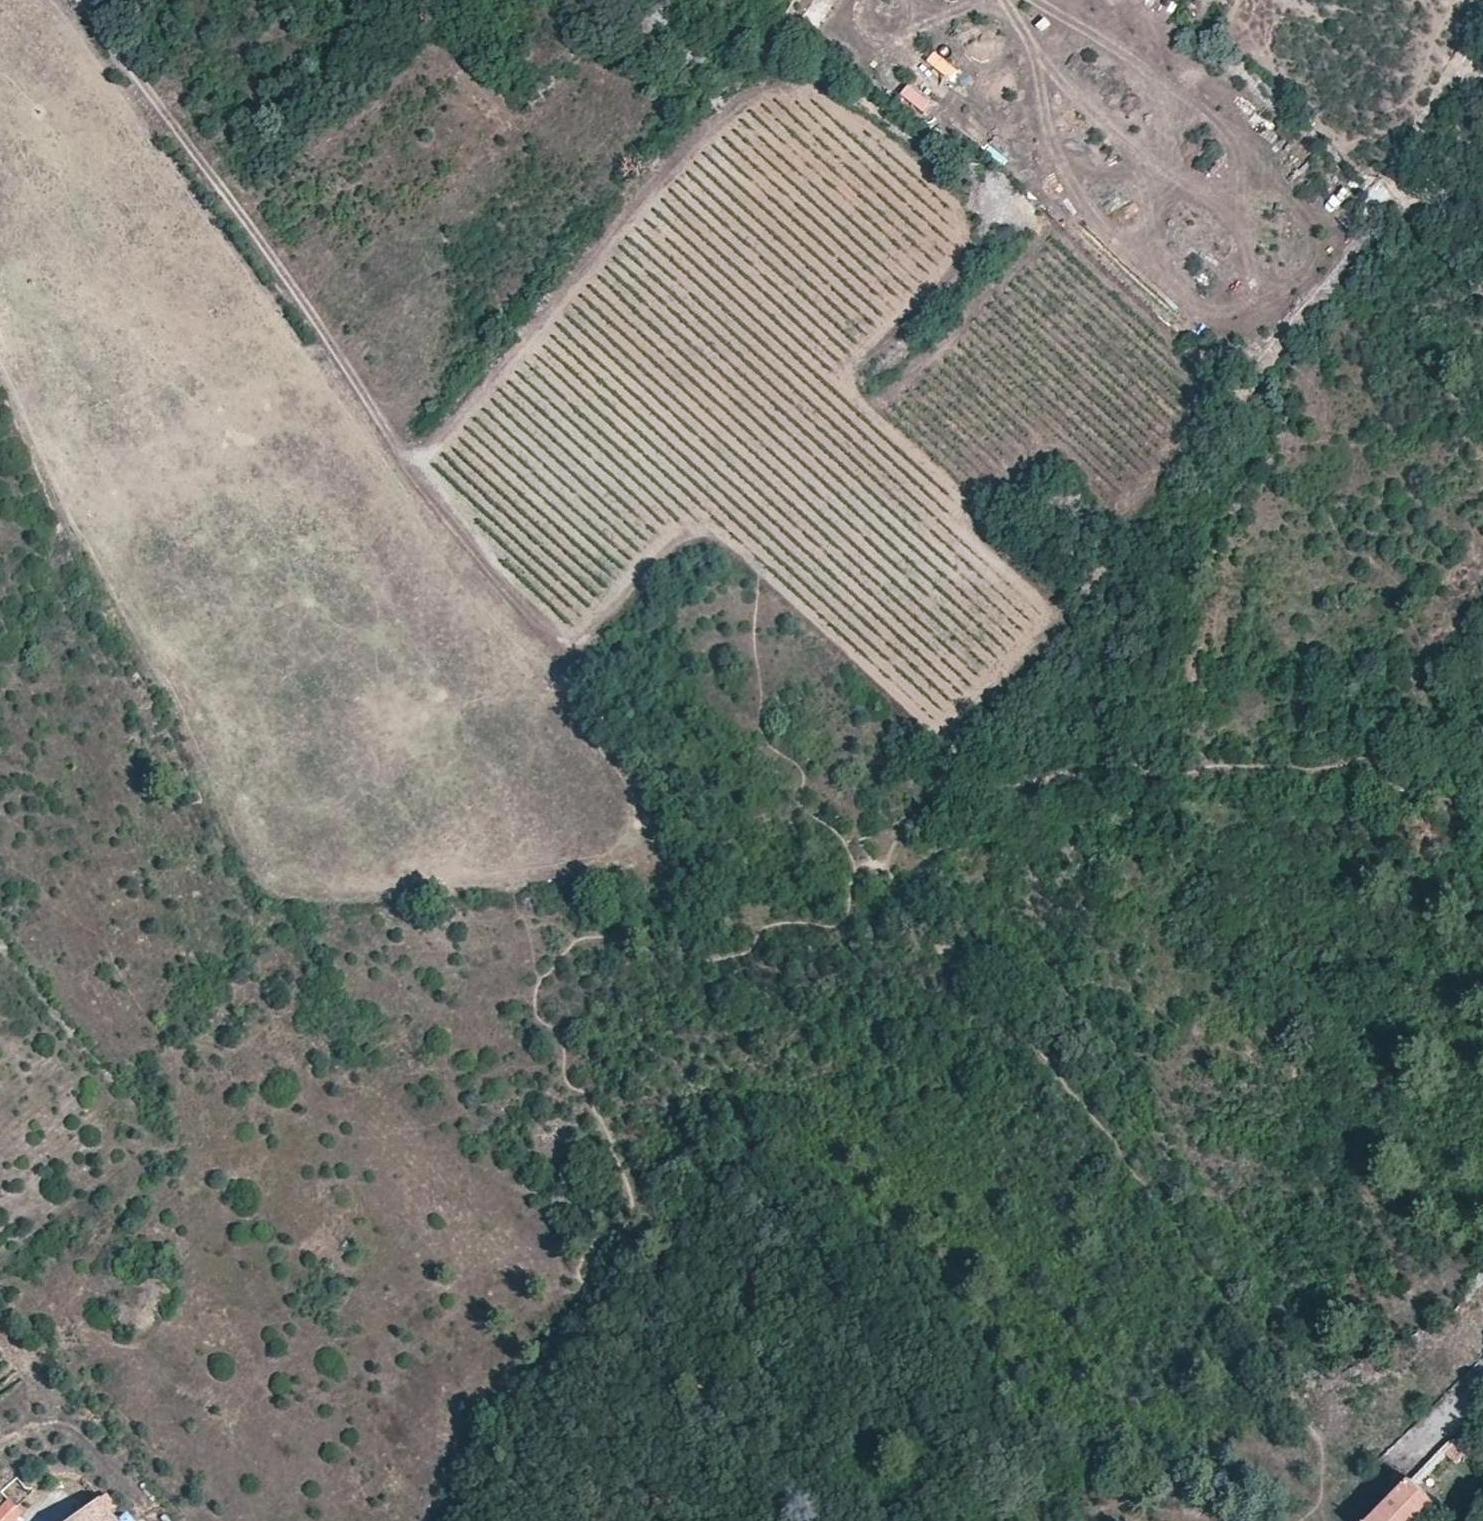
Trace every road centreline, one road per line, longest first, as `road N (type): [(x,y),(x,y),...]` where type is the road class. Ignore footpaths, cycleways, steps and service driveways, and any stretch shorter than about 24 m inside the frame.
road 1 (track): [(88,0),(582,635),(636,575),(694,528),(753,568)]

